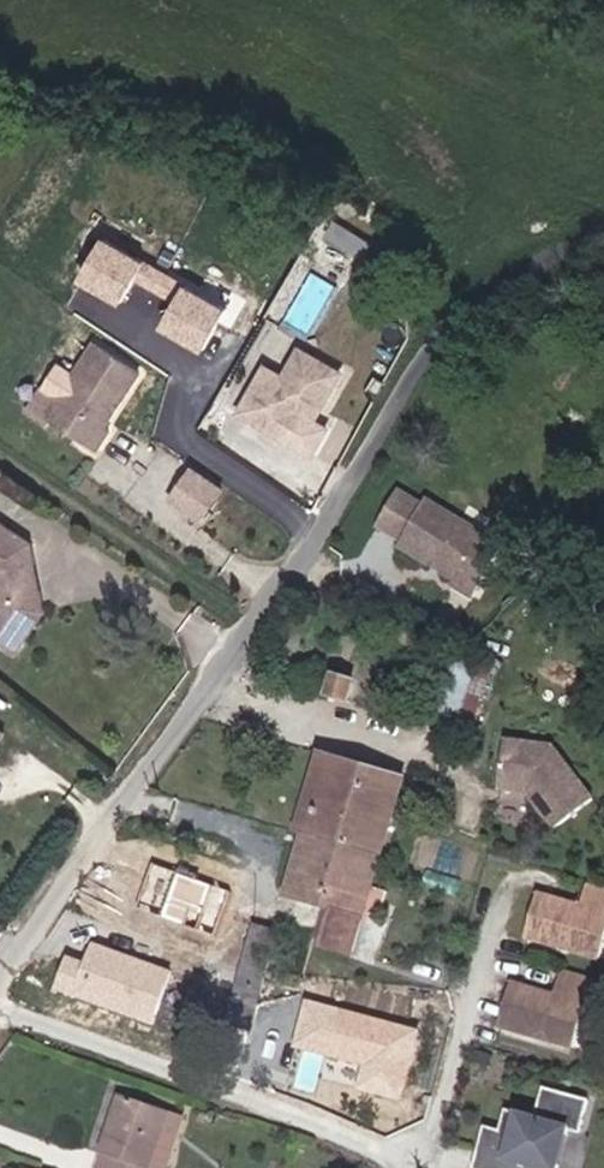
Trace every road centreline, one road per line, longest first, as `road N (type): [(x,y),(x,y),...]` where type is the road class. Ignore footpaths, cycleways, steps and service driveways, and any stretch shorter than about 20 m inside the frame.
road 1 (residential): [(0,976),(325,529)]
road 2 (residential): [(0,1006),(399,1154)]
road 3 (residential): [(603,242),(468,301),(325,529)]
road 4 (residential): [(325,529),(180,434),(193,378),(81,304)]
road 5 (residential): [(399,1154),(430,1133),(509,890)]

